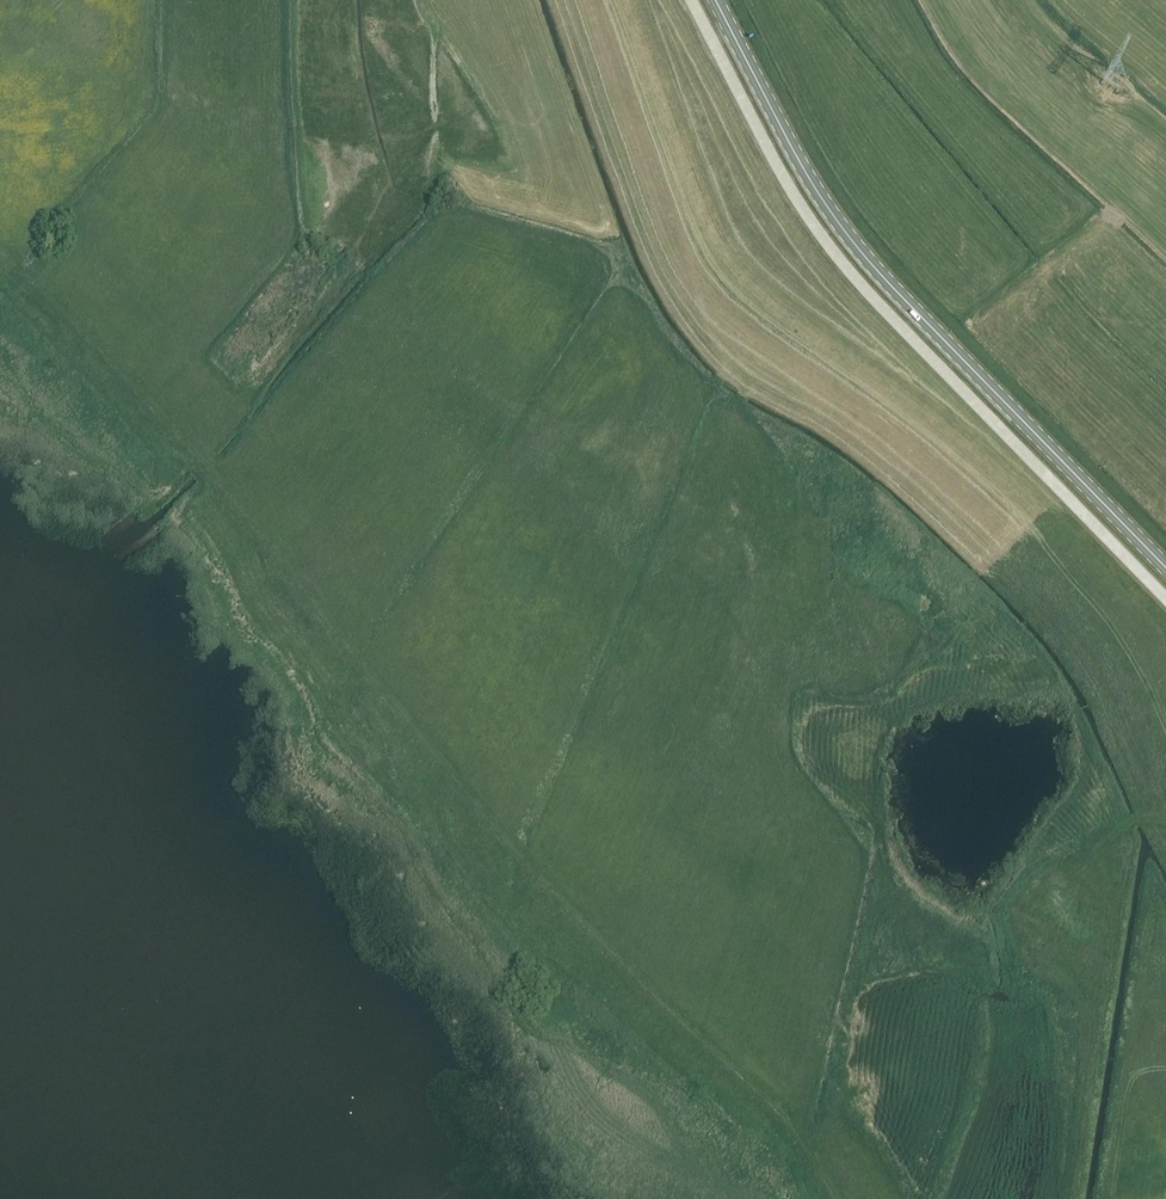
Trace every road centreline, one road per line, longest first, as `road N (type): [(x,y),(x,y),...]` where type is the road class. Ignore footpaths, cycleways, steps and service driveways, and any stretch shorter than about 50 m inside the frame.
road 1 (unclassified): [(1165,598),(829,247),(779,169),(691,0)]
road 2 (primary): [(1165,567),(849,236),(715,0)]

